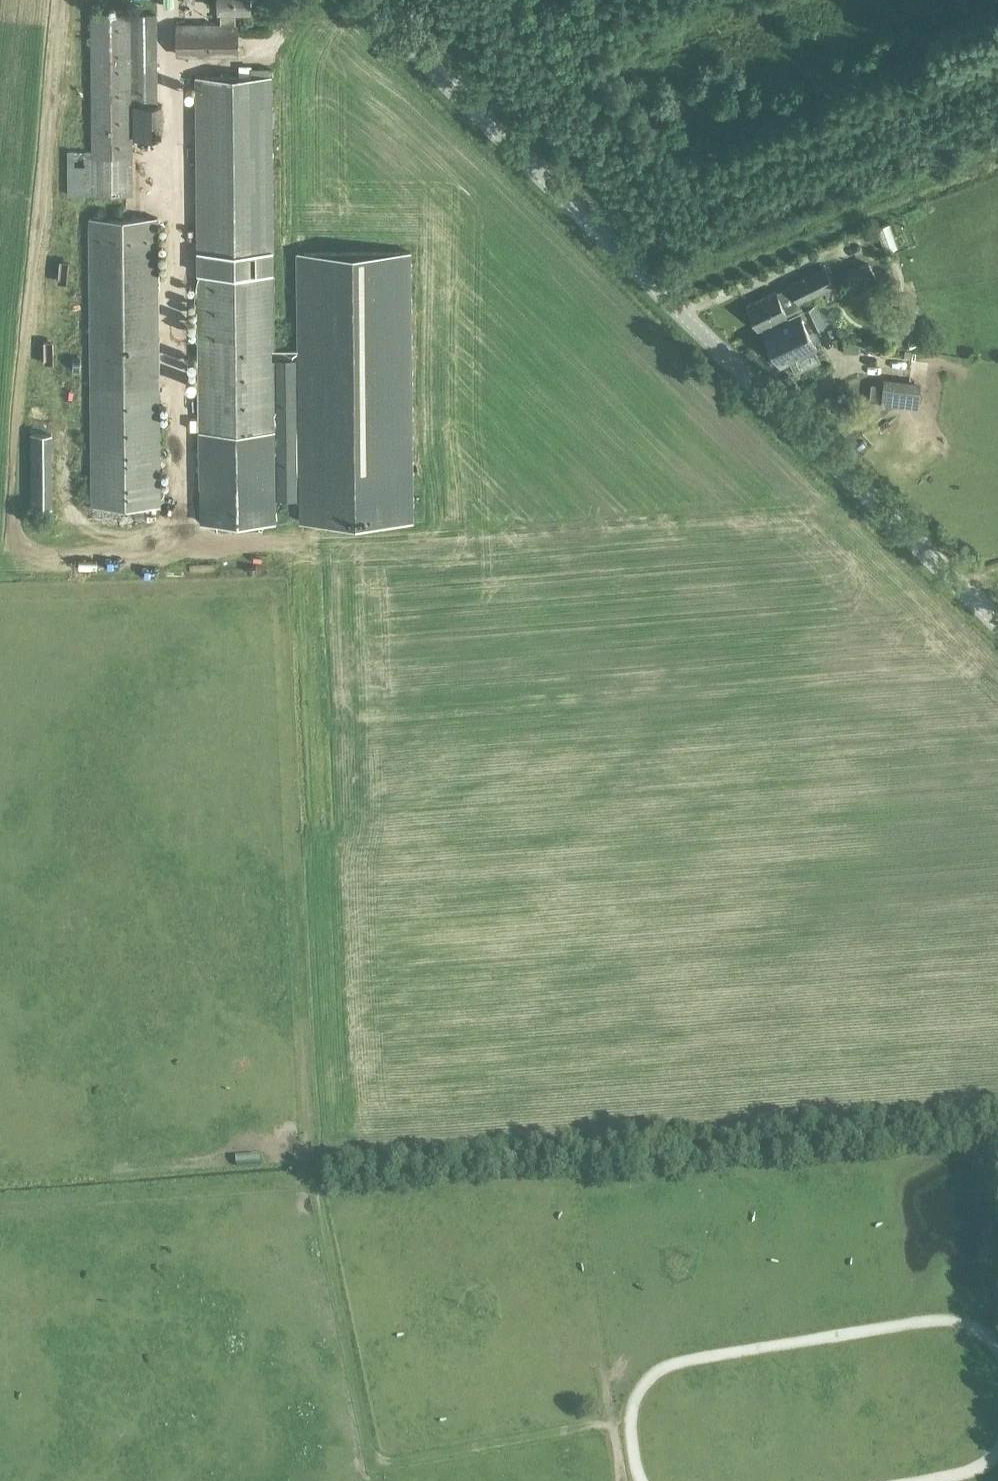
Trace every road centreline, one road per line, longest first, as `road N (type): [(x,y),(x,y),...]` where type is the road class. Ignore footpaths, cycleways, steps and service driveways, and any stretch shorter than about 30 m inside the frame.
road 1 (tertiary): [(997,628),(360,0)]

